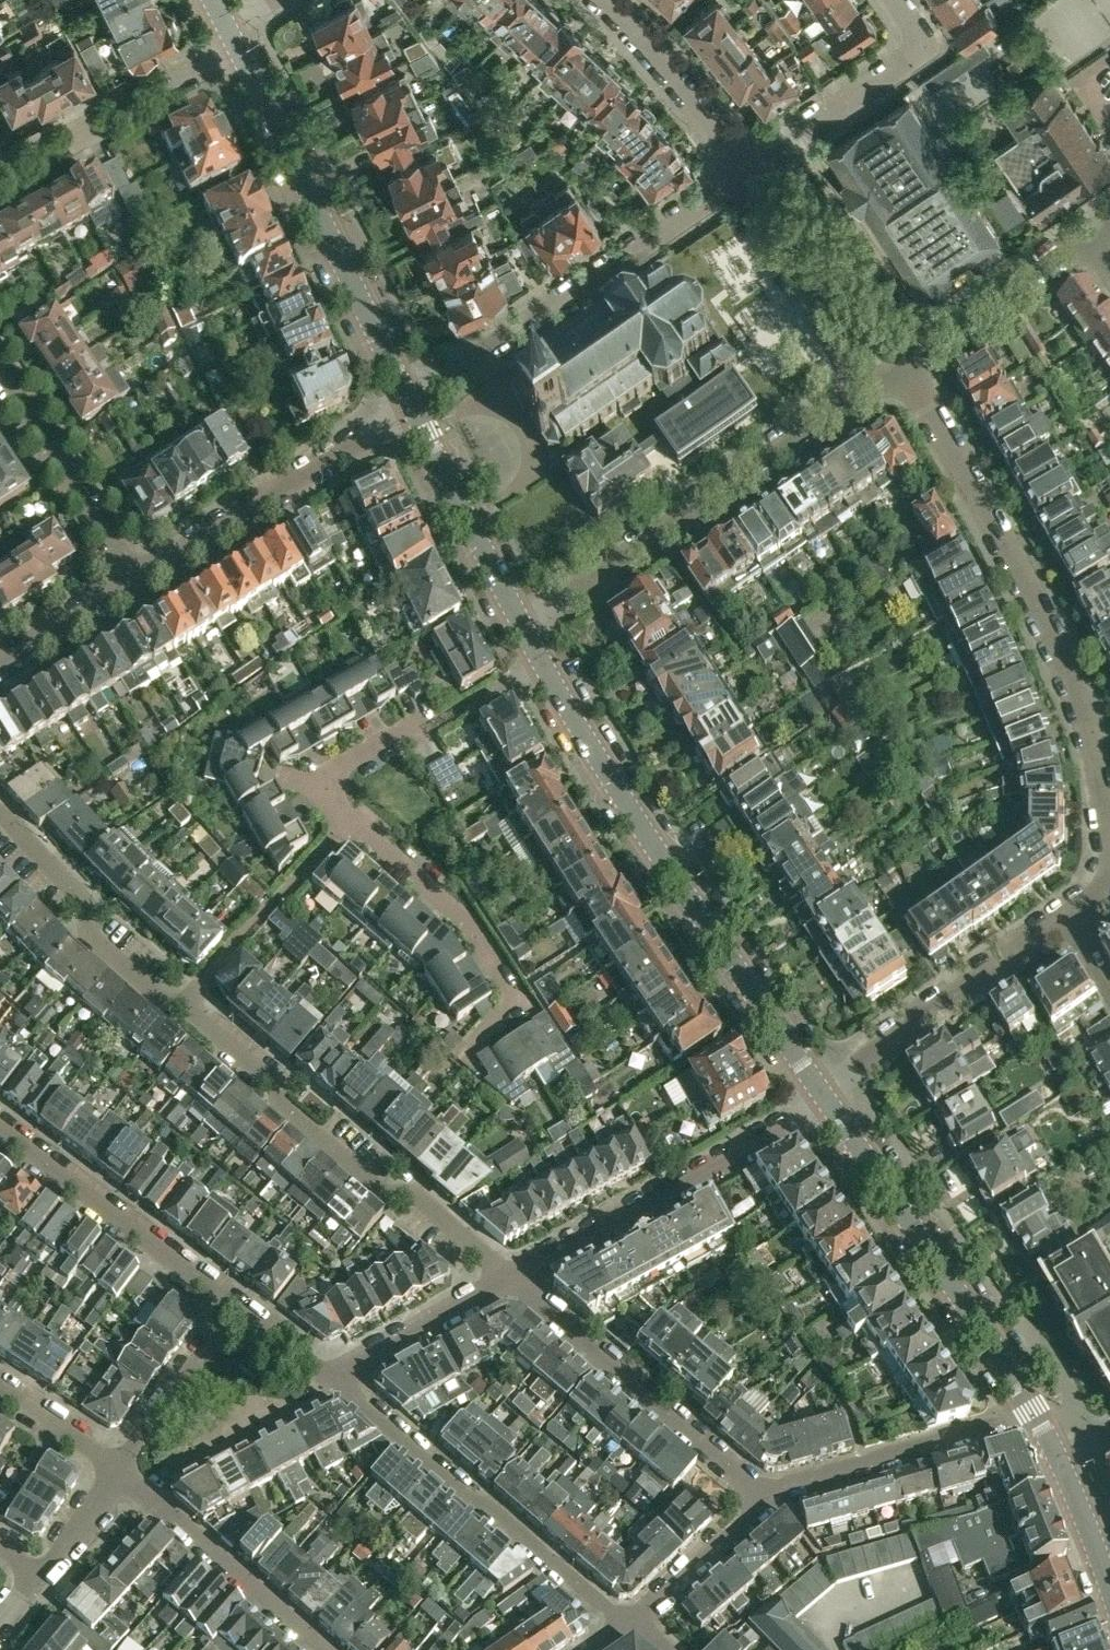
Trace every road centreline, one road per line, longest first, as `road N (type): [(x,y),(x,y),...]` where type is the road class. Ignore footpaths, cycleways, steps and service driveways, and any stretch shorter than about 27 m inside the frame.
road 1 (residential): [(821,1101),(541,662)]
road 2 (residential): [(1109,830),(1086,718),(1061,655),(905,369)]
road 3 (residential): [(522,626),(905,369)]
road 4 (residential): [(514,1278),(415,1198),(384,1196),(283,1105),(273,1082),(184,1004)]
road 5 (residential): [(412,403),(743,167)]
road 6 (residential): [(412,403),(238,47)]
road 7 (residential): [(334,1381),(474,1502),(491,1507),(630,1622)]
road 8 (residential): [(1031,1410),(953,1280),(821,1101)]
road 9 (residential): [(514,1278),(821,1101)]
road 10 (residential): [(764,1497),(514,1278)]
road 11 (residential): [(136,579),(412,403)]
road 12 (residential): [(471,1045),(511,1008),(514,992),(463,917),(350,823)]
road 13 (residential): [(821,1101),(916,1020),(963,986),(998,974),(1064,922)]
road 14 (residential): [(0,1129),(234,1308)]
road 15 (residential): [(350,823),(332,802),(334,770),(431,727),(541,662)]
road 16 (residential): [(764,1497),(1031,1410)]
road 17 (residential): [(328,1649),(117,1470)]
road 18 (residential): [(184,1004),(160,995),(91,935),(85,903),(0,813)]
road 19 (residential): [(0,179),(238,47)]
road 20 (residential): [(743,167),(911,57),(917,35),(894,0)]
road 21 (residential): [(522,626),(412,403)]
road 22 (residential): [(184,1004),(350,823)]
road 23 (residential): [(136,579),(0,376)]
road 24 (residential): [(905,369),(1092,232)]
road 25 (residential): [(743,167),(600,0)]
road 26 (residential): [(334,1381),(514,1278)]
road 27 (residential): [(117,1470),(234,1308)]
road 28 (residential): [(630,1622),(764,1497)]
road 29 (residential): [(0,665),(136,579)]
road 30 (residential): [(117,1470),(0,1391)]
road 31 (residential): [(1109,1582),(1061,1458)]
road 32 (residential): [(37,1576),(117,1470)]
road 33 (residential): [(234,1308),(334,1381)]

